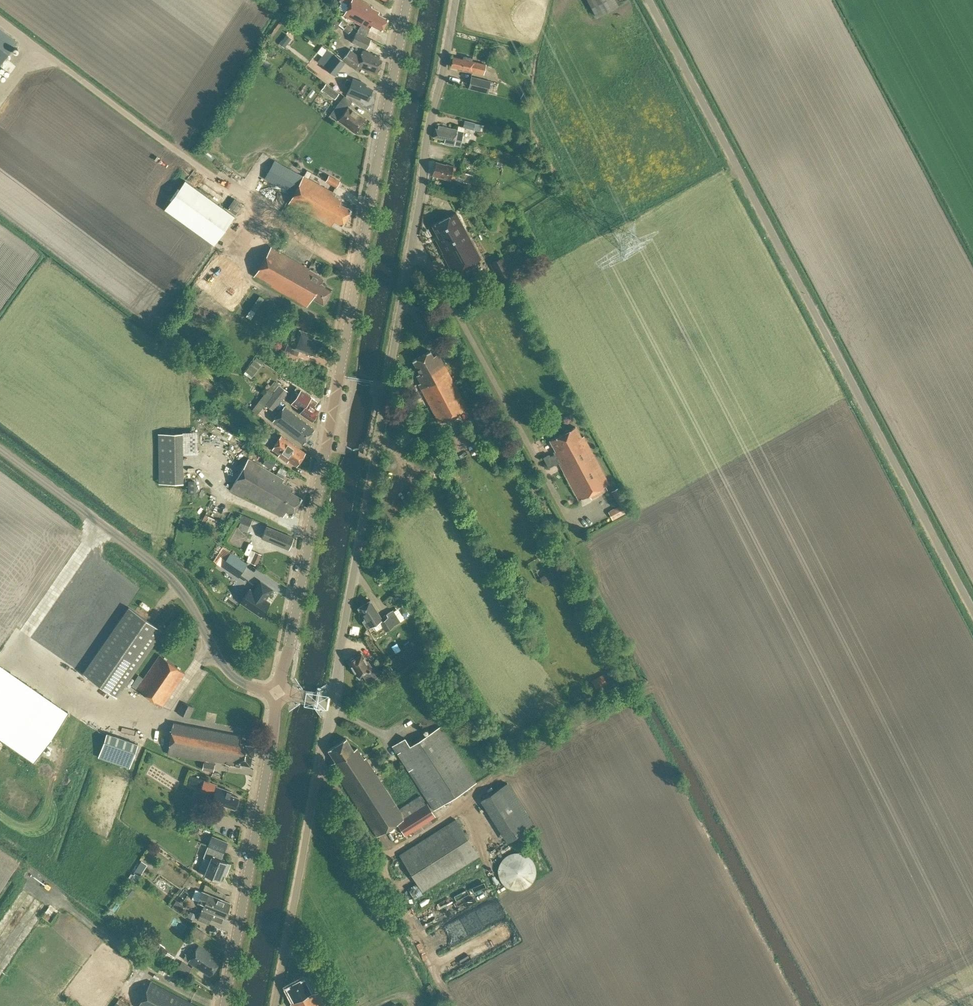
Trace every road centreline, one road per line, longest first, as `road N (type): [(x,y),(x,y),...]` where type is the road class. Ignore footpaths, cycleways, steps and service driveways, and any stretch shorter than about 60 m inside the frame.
road 1 (unclassified): [(333,702),(456,0)]
road 2 (tertiary): [(277,693),(407,0)]
road 3 (unclassified): [(972,610),(649,0)]
road 4 (unclassified): [(277,693),(240,684),(178,584),(0,449)]
road 5 (tertiary): [(222,1005),(277,693)]
road 6 (unclassified): [(276,1005),(333,702)]

